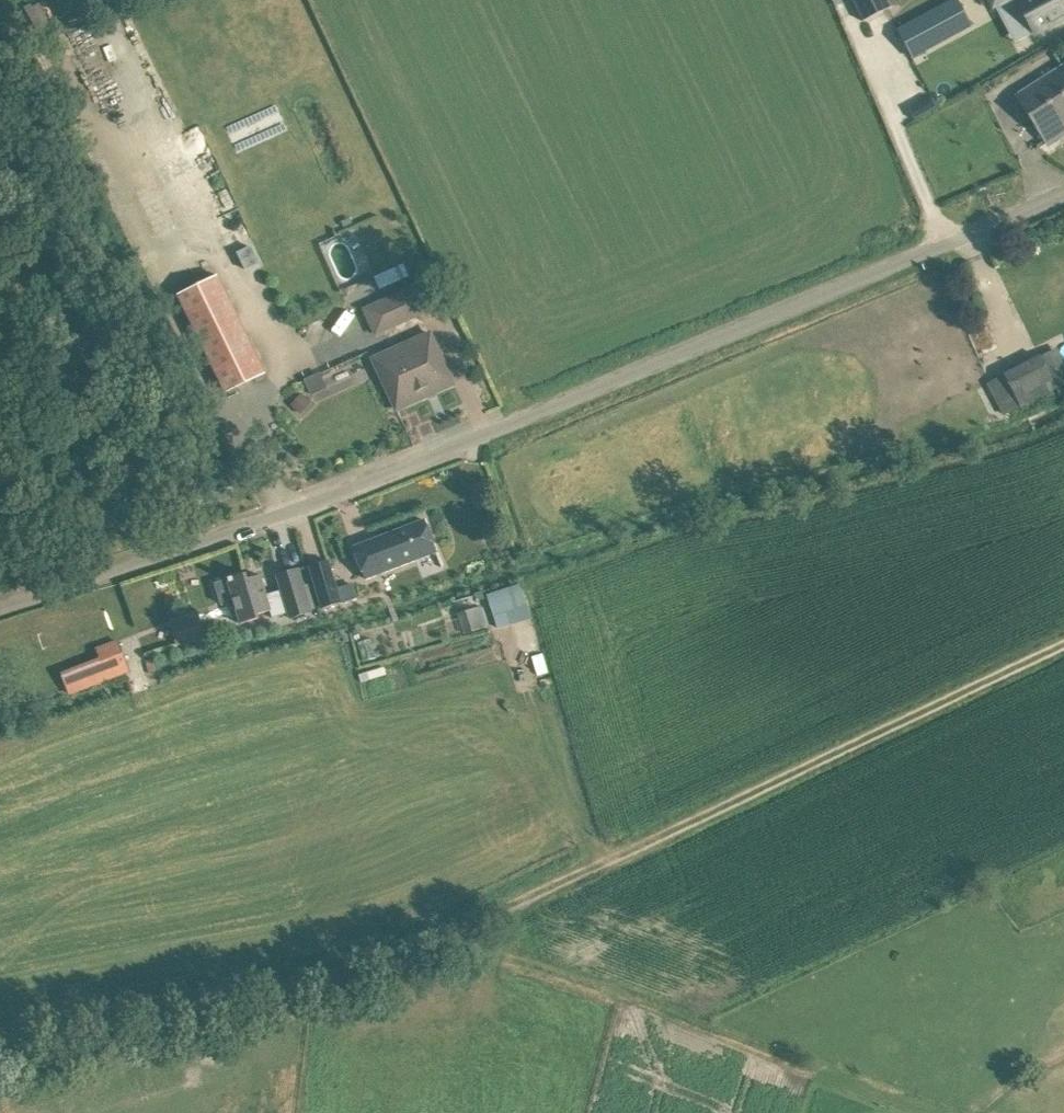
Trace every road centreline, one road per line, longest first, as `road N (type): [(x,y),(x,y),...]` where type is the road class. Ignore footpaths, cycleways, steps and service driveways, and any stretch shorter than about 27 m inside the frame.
road 1 (track): [(0,1046),(334,977),(453,937),(1063,646)]
road 2 (unclassified): [(0,608),(370,482),(1063,195)]

